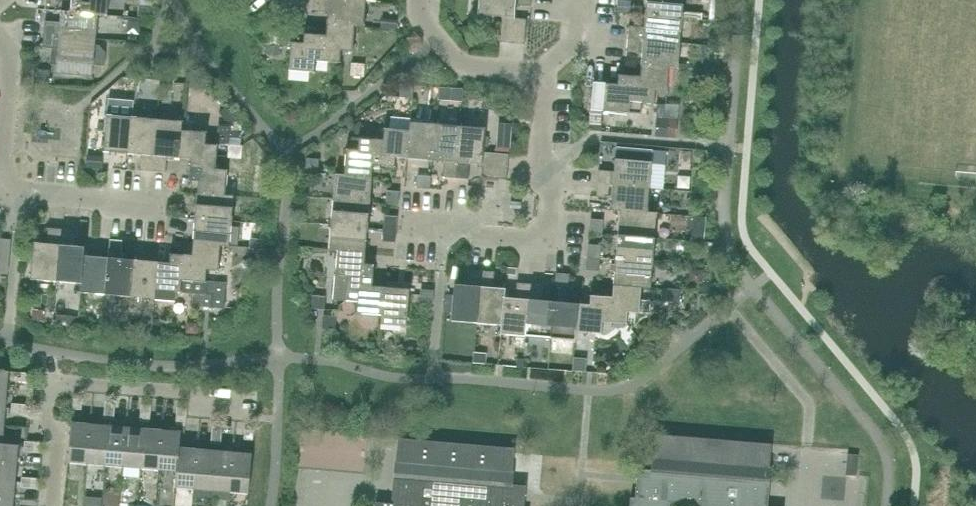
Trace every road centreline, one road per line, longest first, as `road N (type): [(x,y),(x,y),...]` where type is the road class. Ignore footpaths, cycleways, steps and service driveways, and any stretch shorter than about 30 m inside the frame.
road 1 (residential): [(402,224),(536,243),(554,223),(543,172),(545,101),(524,76)]
road 2 (residential): [(252,405),(59,386),(51,470),(57,505)]
road 3 (residential): [(0,48),(13,60),(3,169),(26,198),(165,208)]
road 4 (residential): [(524,76),(490,73),(439,40),(423,14),(425,0)]

